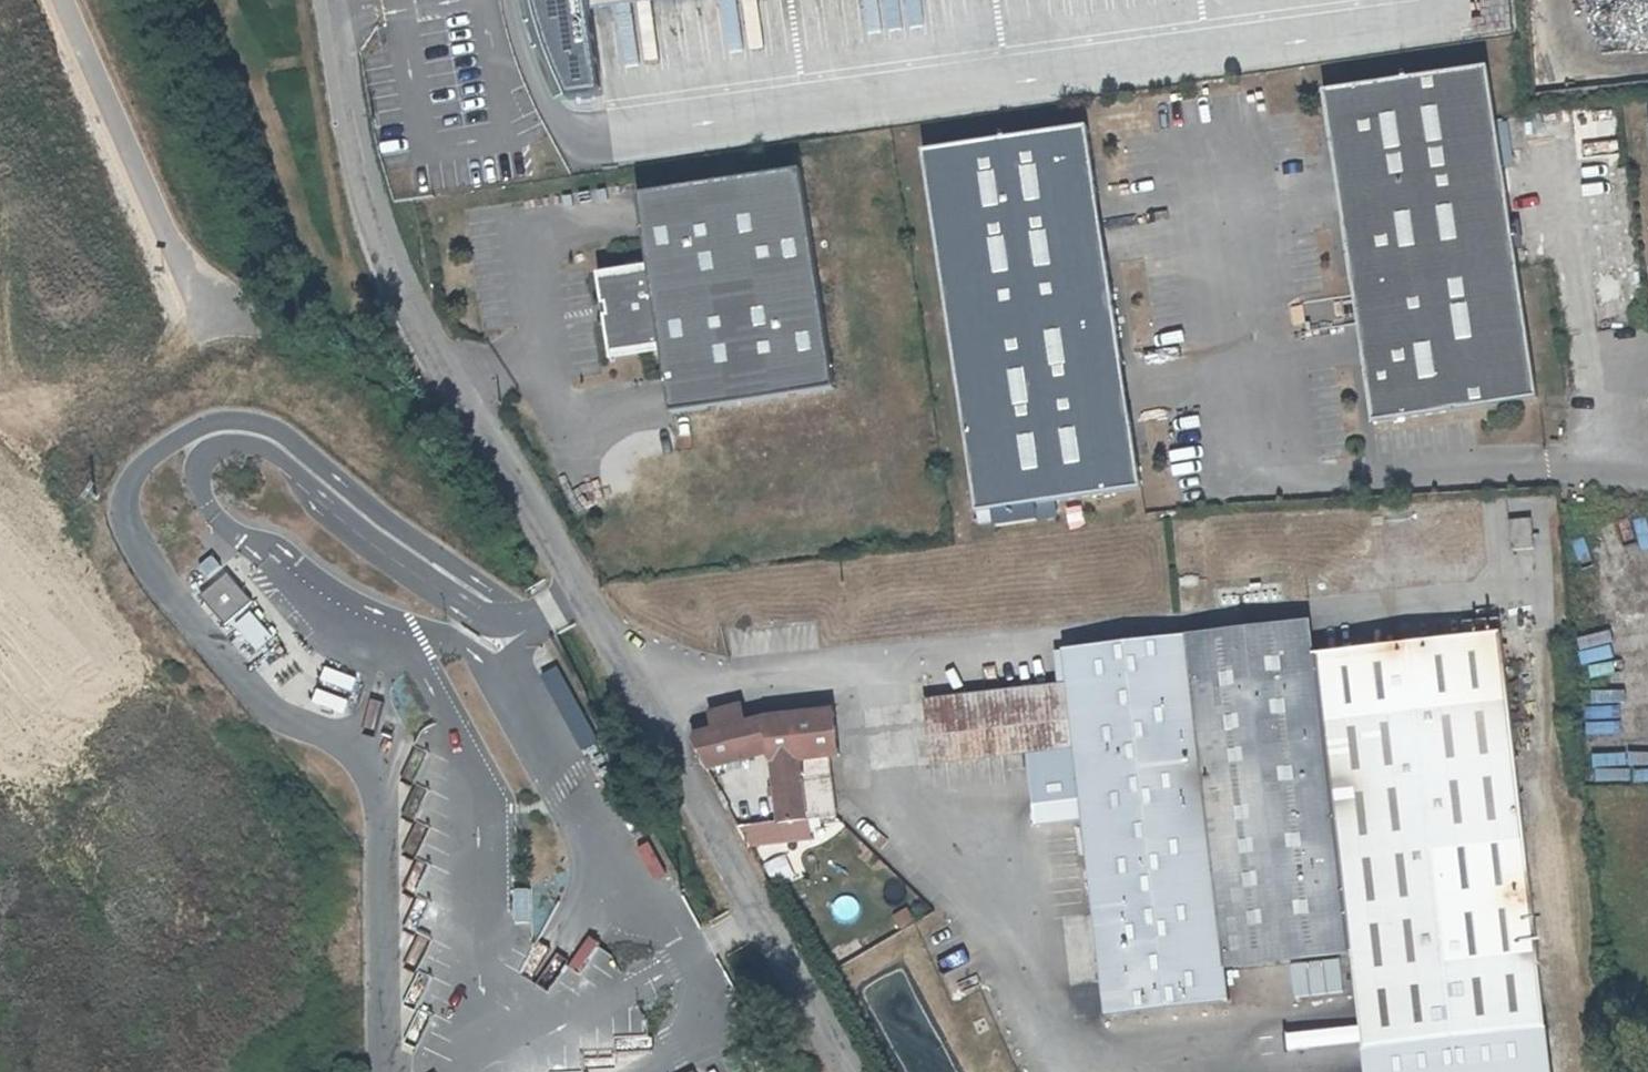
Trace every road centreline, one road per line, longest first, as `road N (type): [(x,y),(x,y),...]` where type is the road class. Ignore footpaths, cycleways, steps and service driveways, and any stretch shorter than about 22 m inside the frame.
road 1 (unclassified): [(330,0),(355,135),(386,245),(587,618),(847,1071)]
road 2 (residential): [(1647,468),(1591,454),(1269,480)]
road 3 (unclassified): [(64,0),(210,326)]

